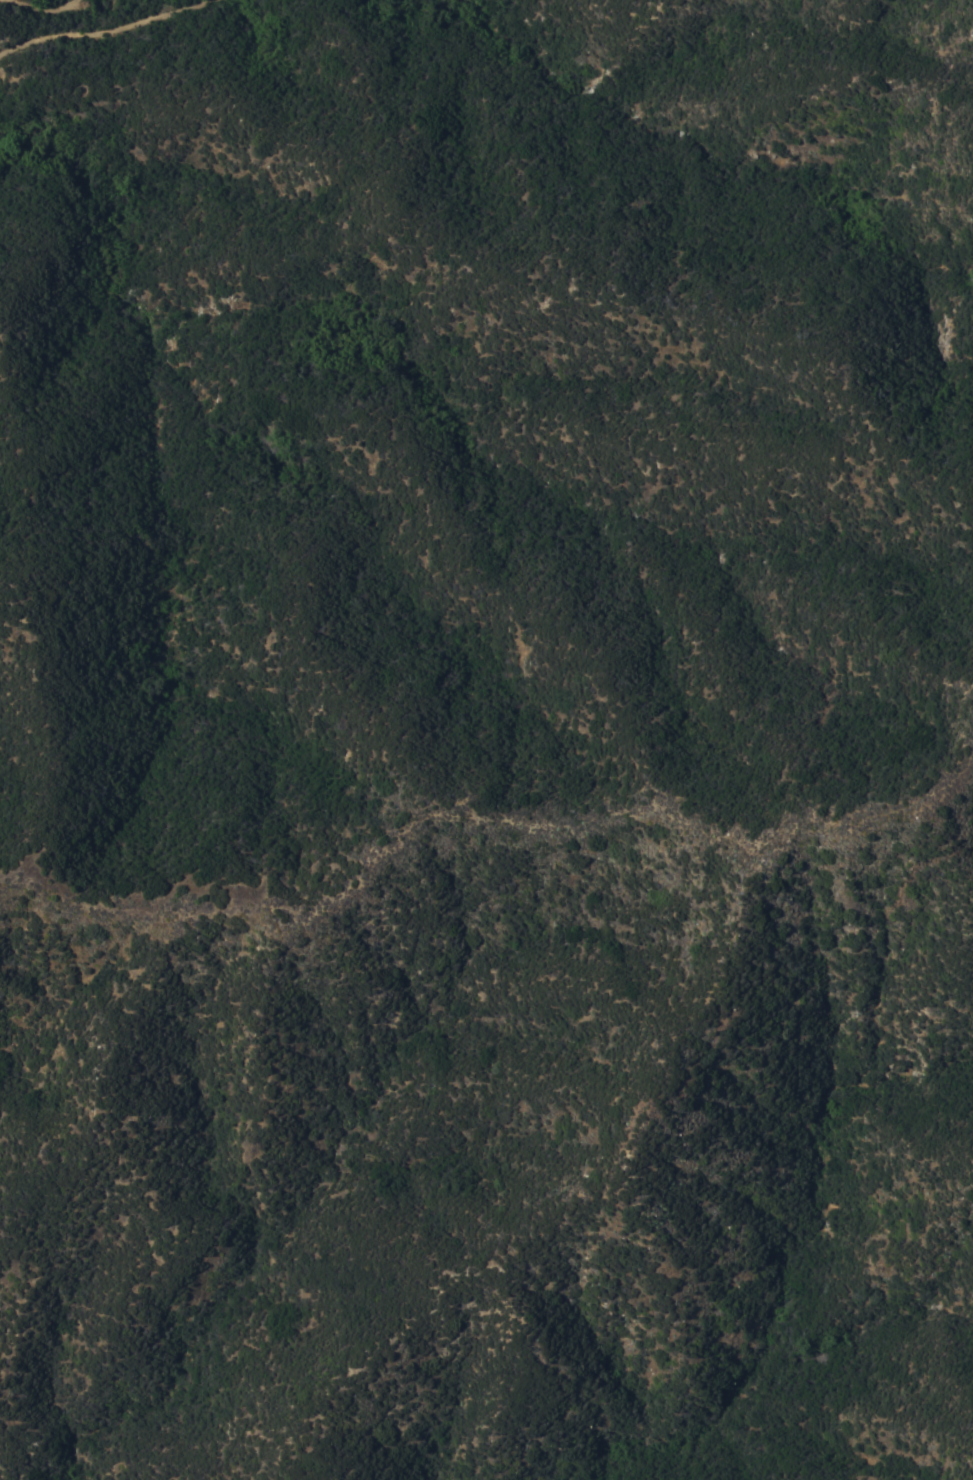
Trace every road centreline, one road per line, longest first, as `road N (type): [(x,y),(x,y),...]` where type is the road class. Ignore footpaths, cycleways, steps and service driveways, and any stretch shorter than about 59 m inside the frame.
road 1 (track): [(208,0),(0,50)]

